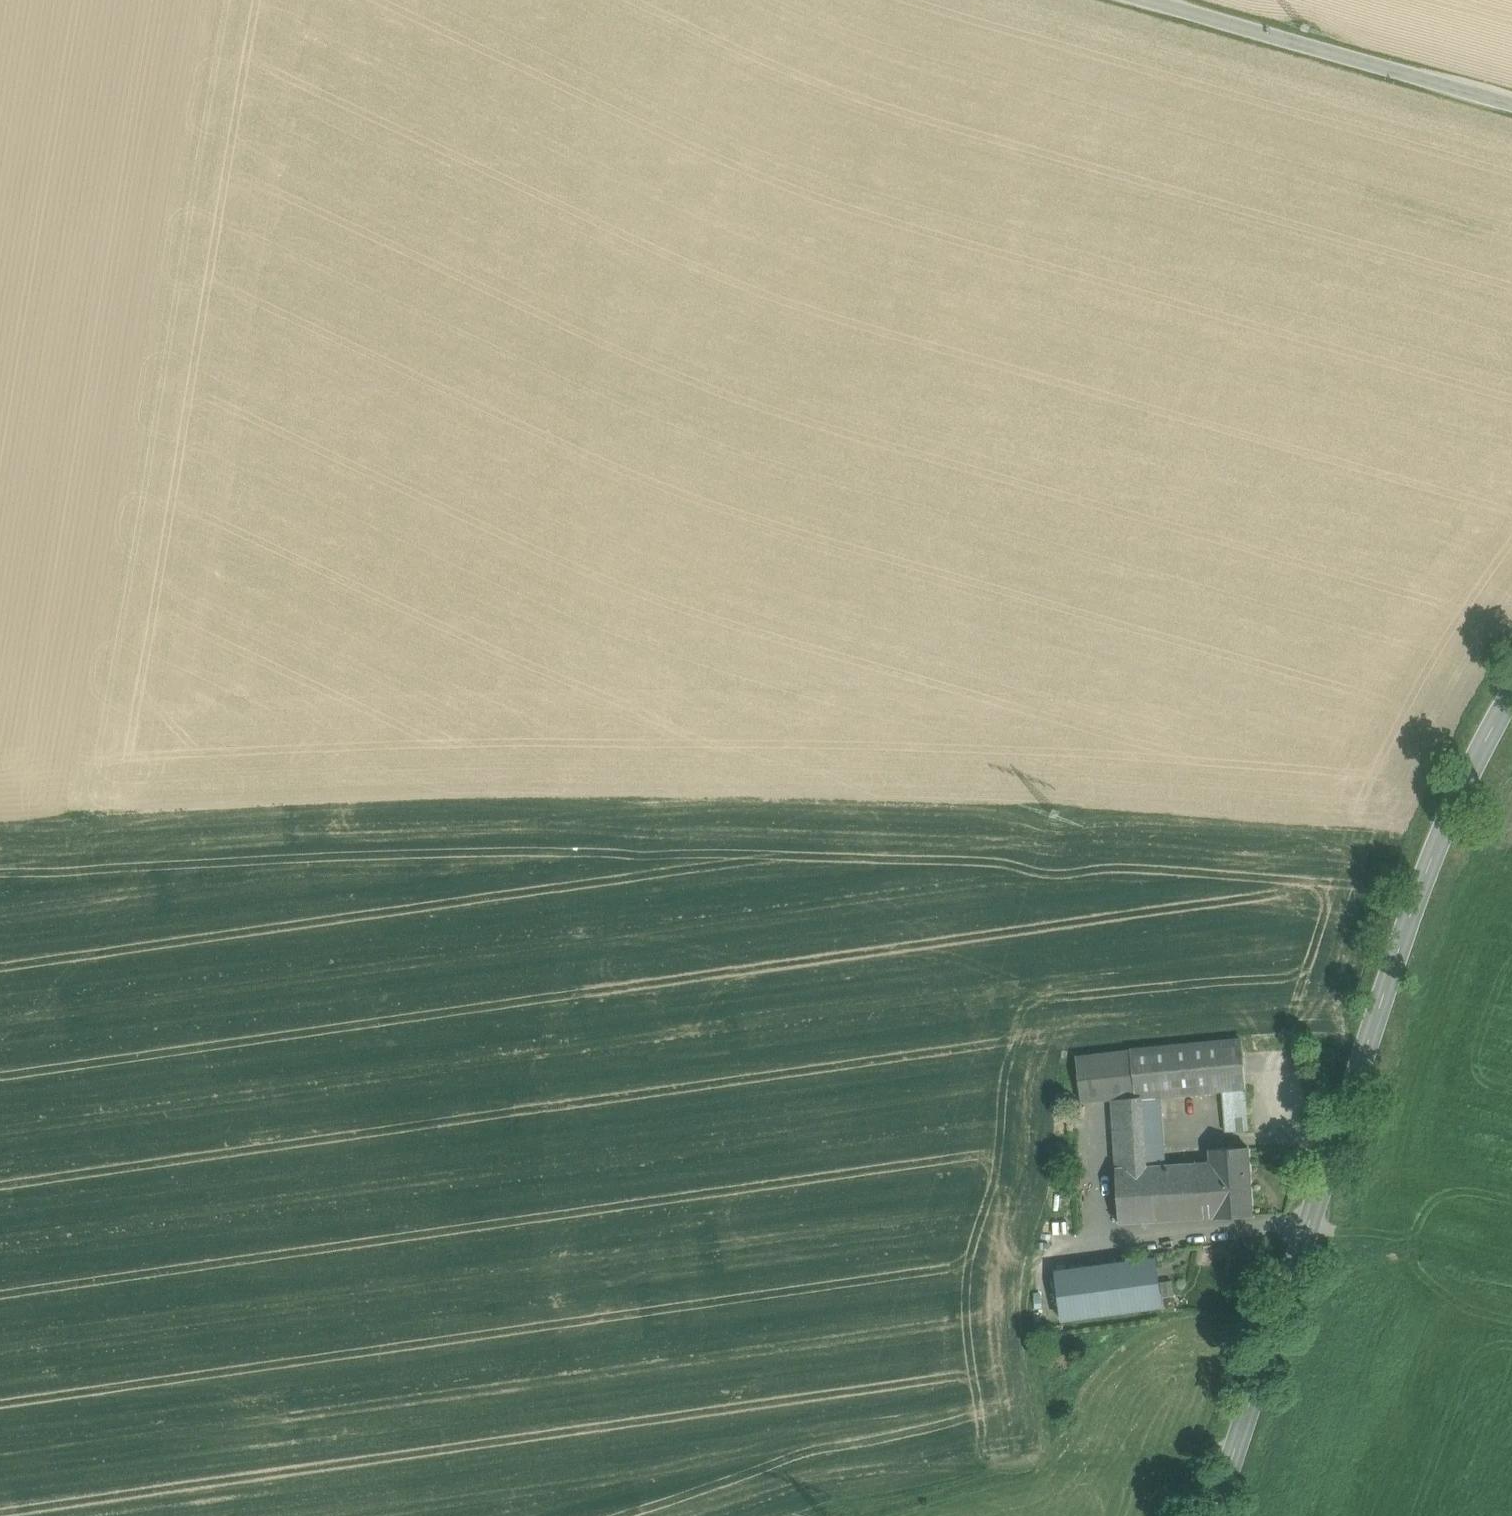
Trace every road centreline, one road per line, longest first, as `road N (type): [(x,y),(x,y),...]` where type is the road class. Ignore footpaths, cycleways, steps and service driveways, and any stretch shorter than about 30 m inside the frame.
road 1 (secondary): [(1218,1515),(1444,827),(1511,705)]
road 2 (tertiary): [(1511,99),(1166,0)]

